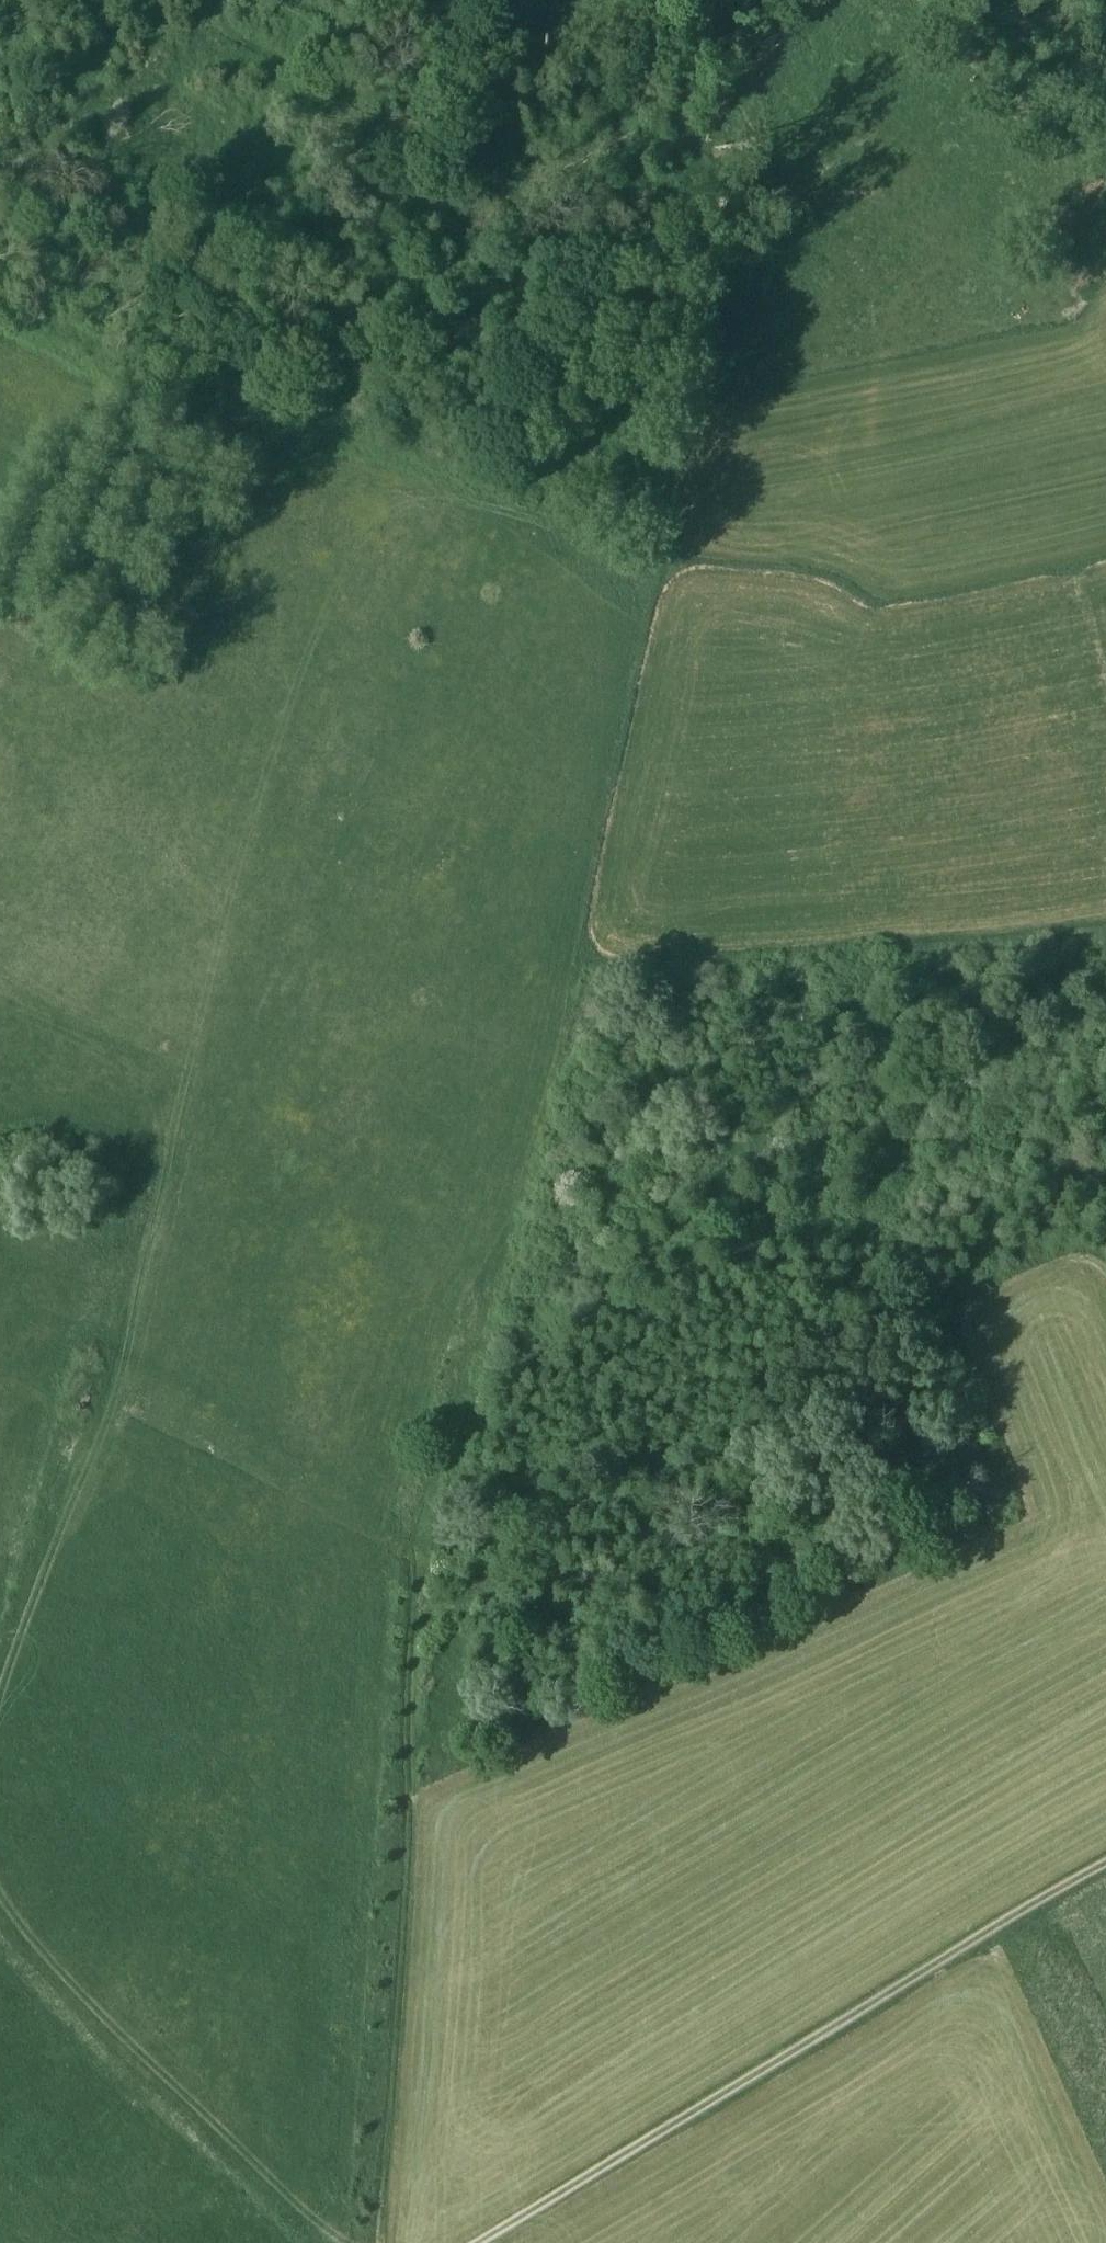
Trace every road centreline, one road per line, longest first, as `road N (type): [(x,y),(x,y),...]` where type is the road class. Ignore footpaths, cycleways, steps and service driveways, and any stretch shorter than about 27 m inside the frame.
road 1 (track): [(1105,1857),(473,2242)]
road 2 (track): [(383,2242),(416,1638),(440,1523)]

